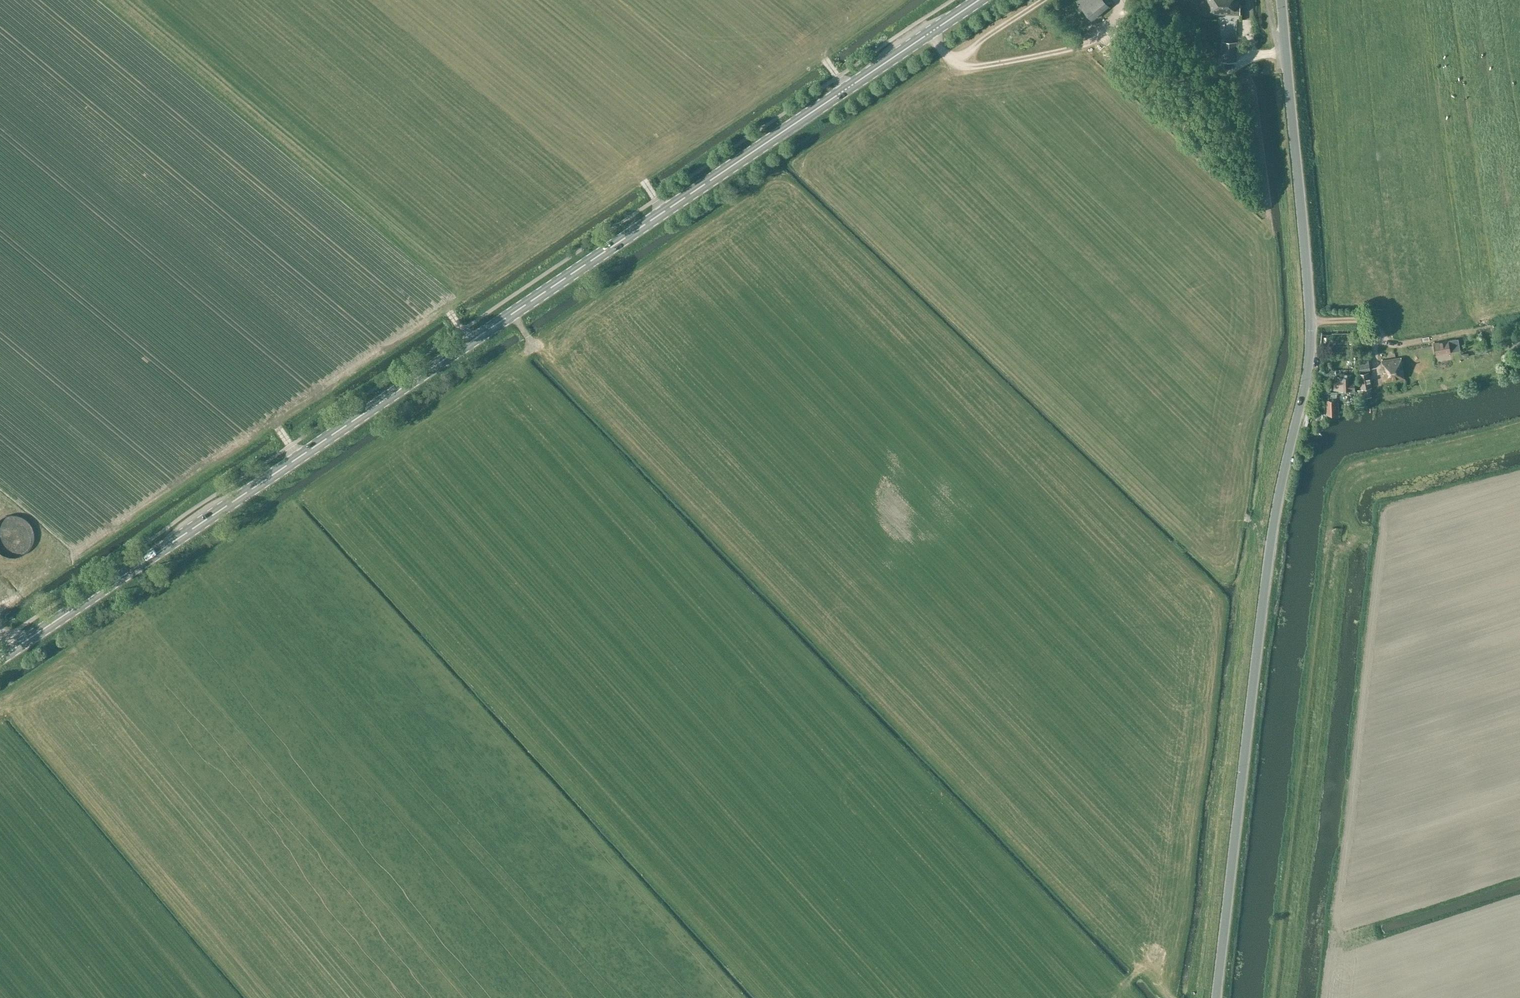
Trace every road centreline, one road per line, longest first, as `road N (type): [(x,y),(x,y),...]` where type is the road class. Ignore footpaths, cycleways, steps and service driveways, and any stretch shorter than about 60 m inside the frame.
road 1 (primary): [(0,659),(979,0)]
road 2 (tertiary): [(1216,997),(1262,591),(1311,348),(1281,0)]

